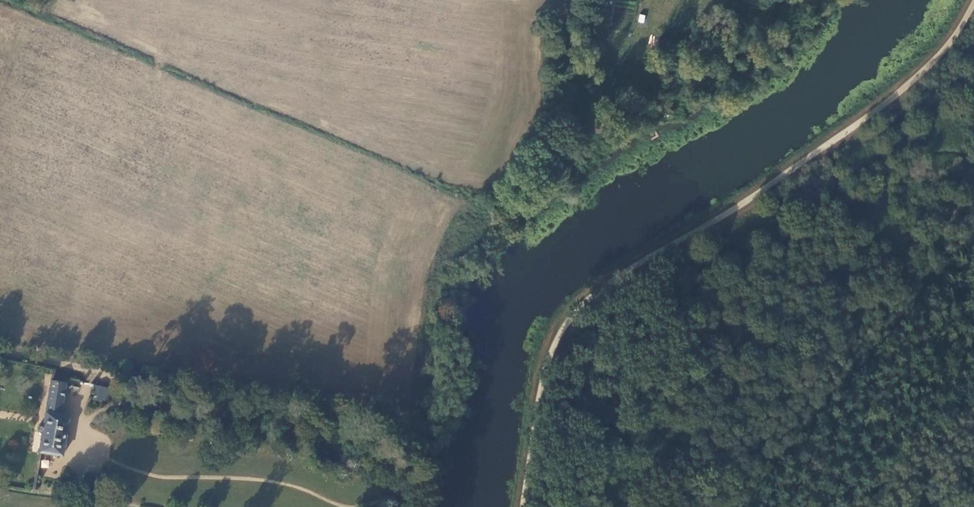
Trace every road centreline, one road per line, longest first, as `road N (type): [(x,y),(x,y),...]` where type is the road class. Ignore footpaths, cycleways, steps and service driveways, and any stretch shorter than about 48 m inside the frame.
road 1 (track): [(973,198),(704,506)]
road 2 (track): [(0,356),(155,385)]

